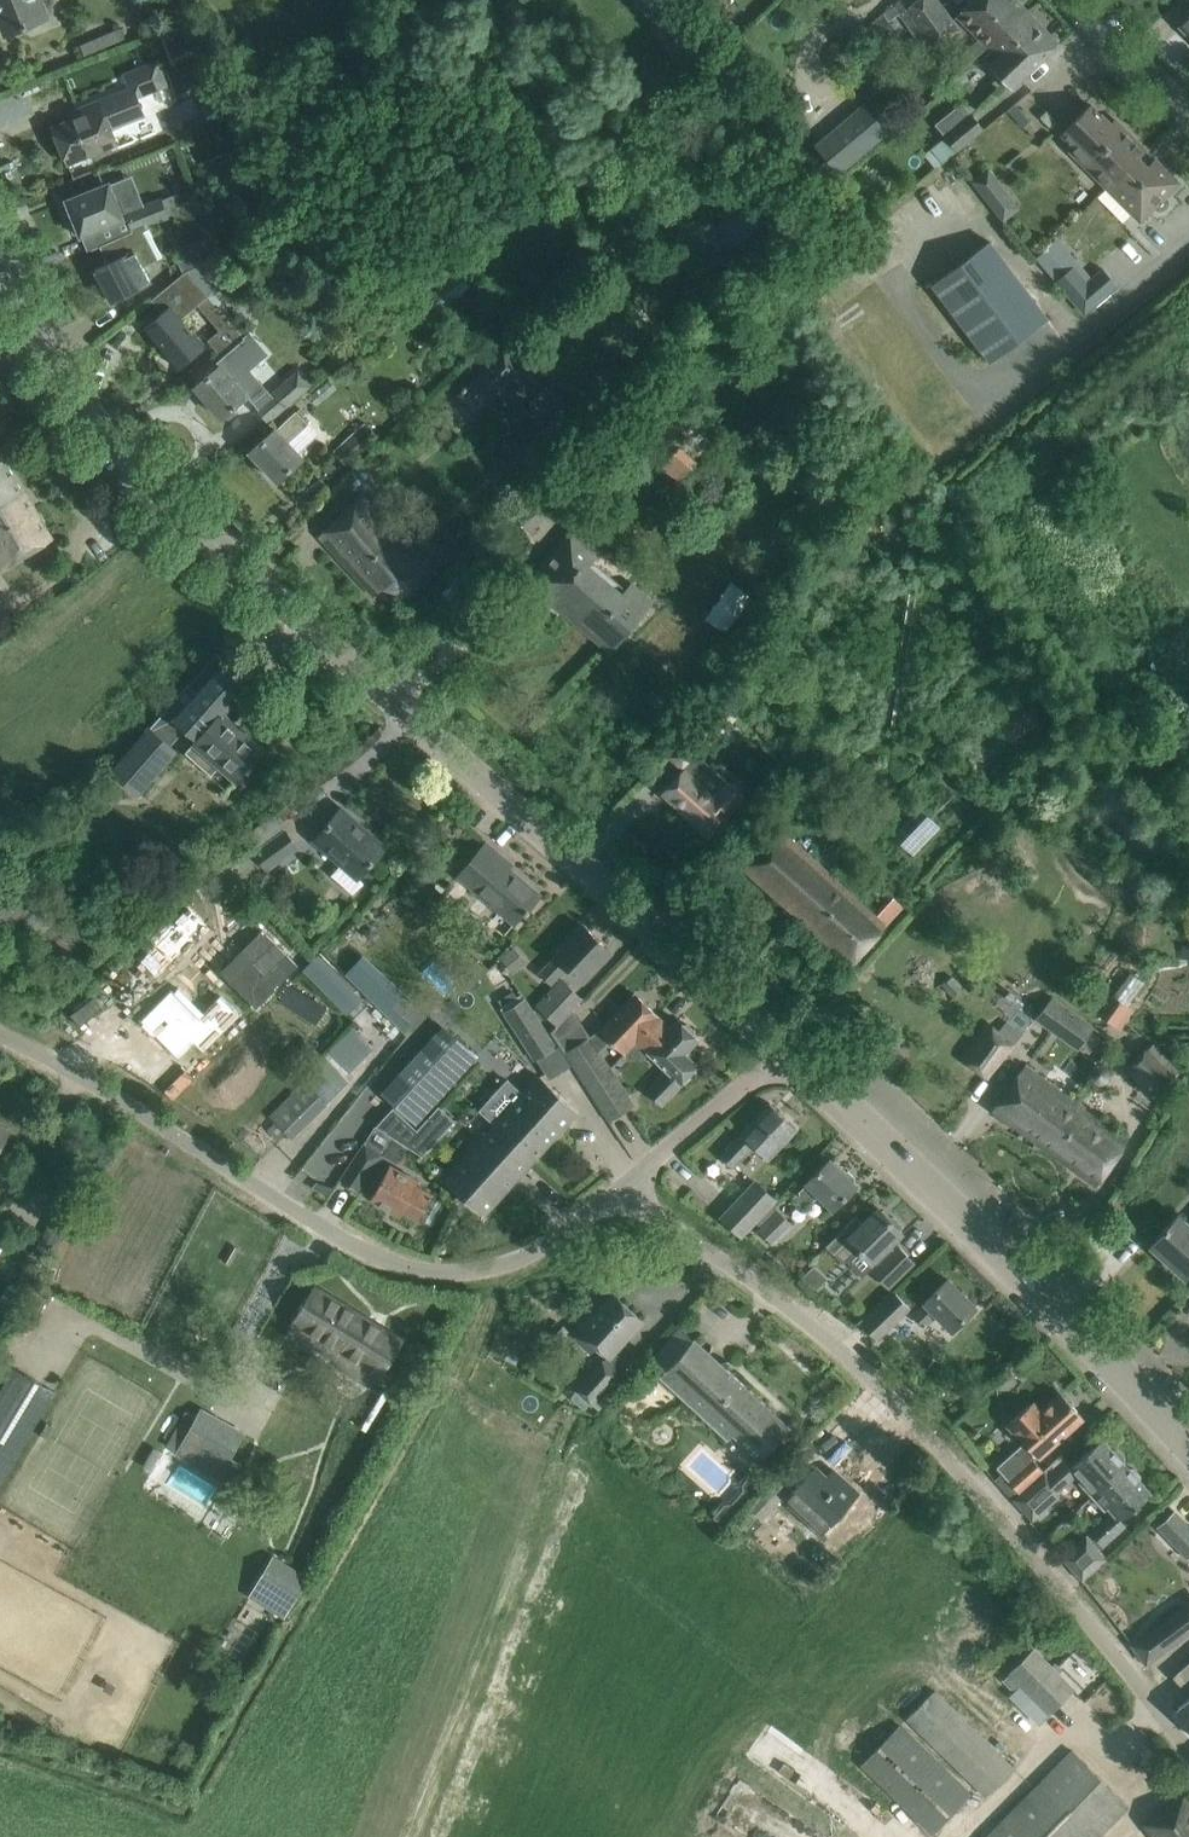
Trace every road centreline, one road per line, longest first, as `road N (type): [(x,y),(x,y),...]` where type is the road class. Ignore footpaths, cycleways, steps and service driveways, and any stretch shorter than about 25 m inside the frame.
road 1 (tertiary): [(784,1051),(113,446),(43,353),(0,261)]
road 2 (unclassified): [(1188,1755),(929,1428),(805,1315),(634,1185)]
road 3 (unclassified): [(634,1185),(512,1262),(421,1269),(366,1254),(0,1039)]
road 4 (tertiary): [(1188,1449),(784,1051)]
road 5 (unclassified): [(784,1051),(634,1185)]
road 6 (residential): [(1077,0),(1188,115)]

